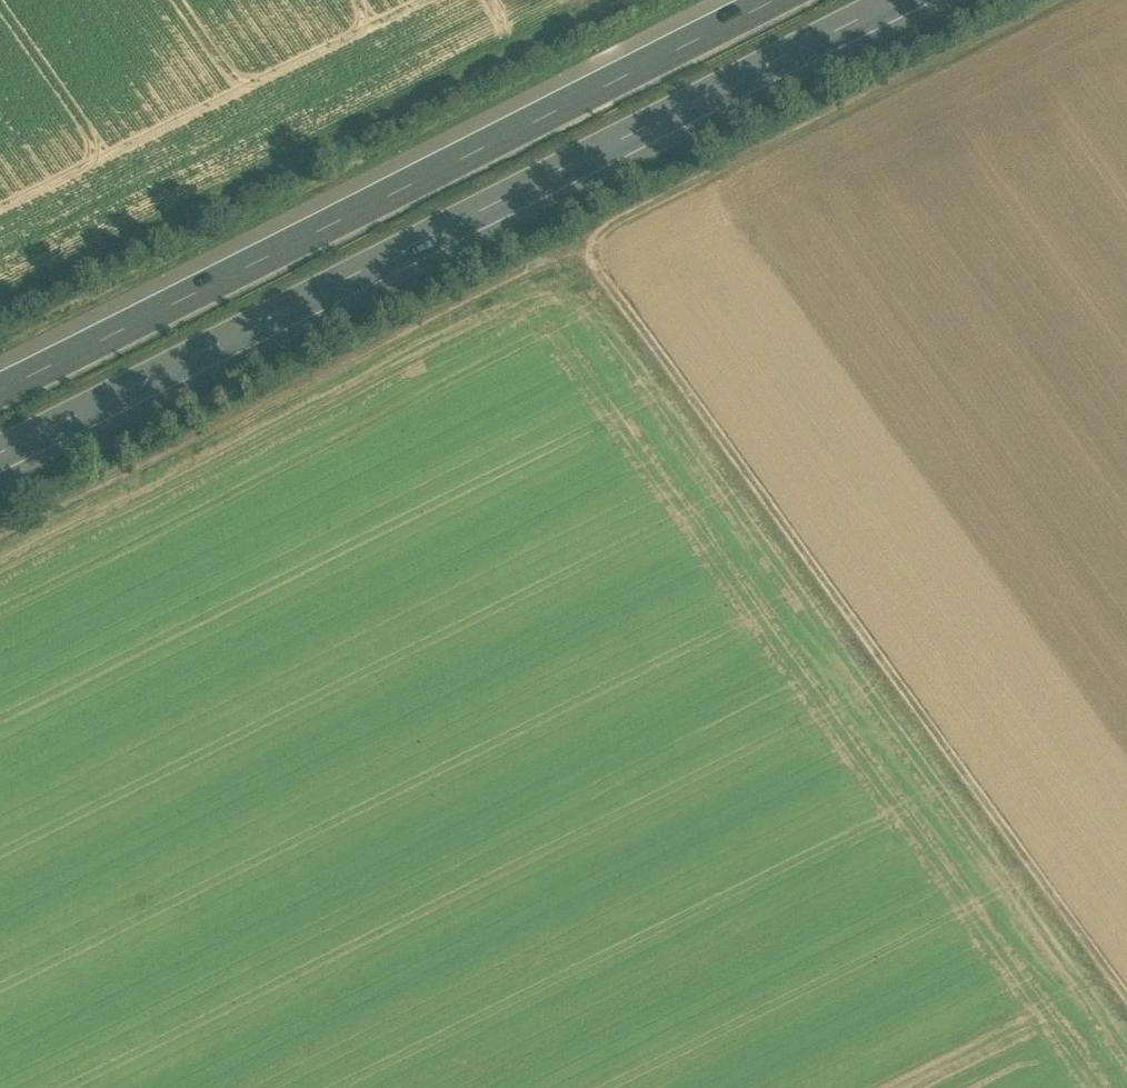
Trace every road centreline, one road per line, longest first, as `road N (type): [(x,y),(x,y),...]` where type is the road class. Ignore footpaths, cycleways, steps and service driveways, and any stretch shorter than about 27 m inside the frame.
road 1 (track): [(0,555),(1100,0)]
road 2 (motorway): [(0,462),(423,247),(937,0)]
road 3 (motorway): [(819,0),(0,406)]
road 4 (track): [(596,257),(1126,981)]
road 5 (track): [(650,0),(0,321)]

